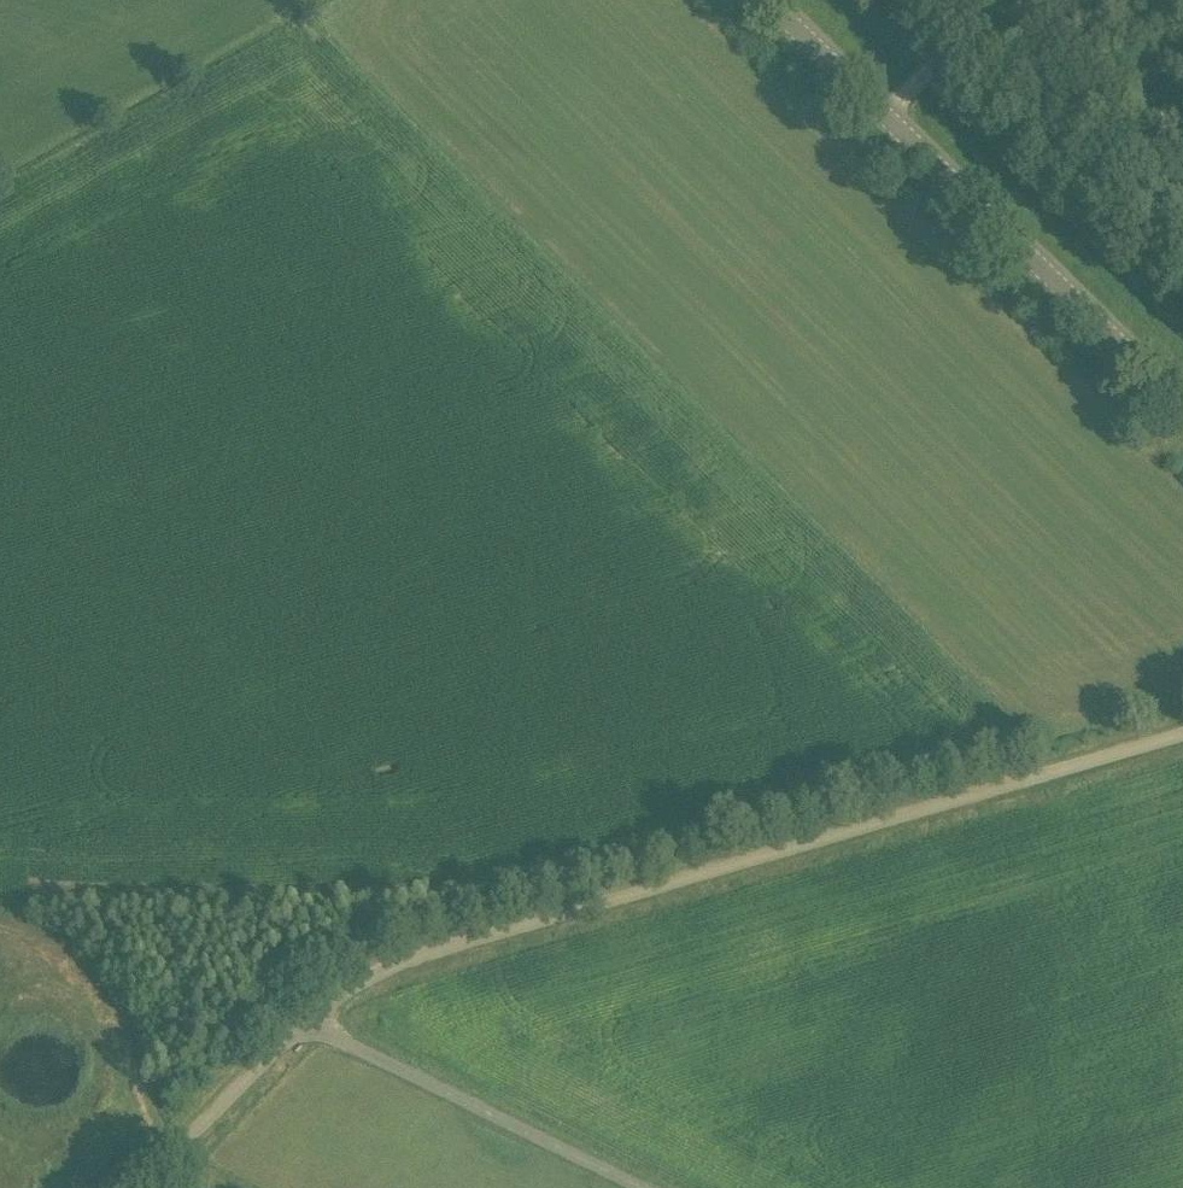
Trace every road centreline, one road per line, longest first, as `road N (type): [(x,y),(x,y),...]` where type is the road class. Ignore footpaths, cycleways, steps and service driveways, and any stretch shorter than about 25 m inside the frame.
road 1 (unclassified): [(137,1187),(310,1017),(372,971),(1182,732)]
road 2 (secondary): [(1182,402),(773,0)]
road 3 (track): [(887,110),(1006,0)]

